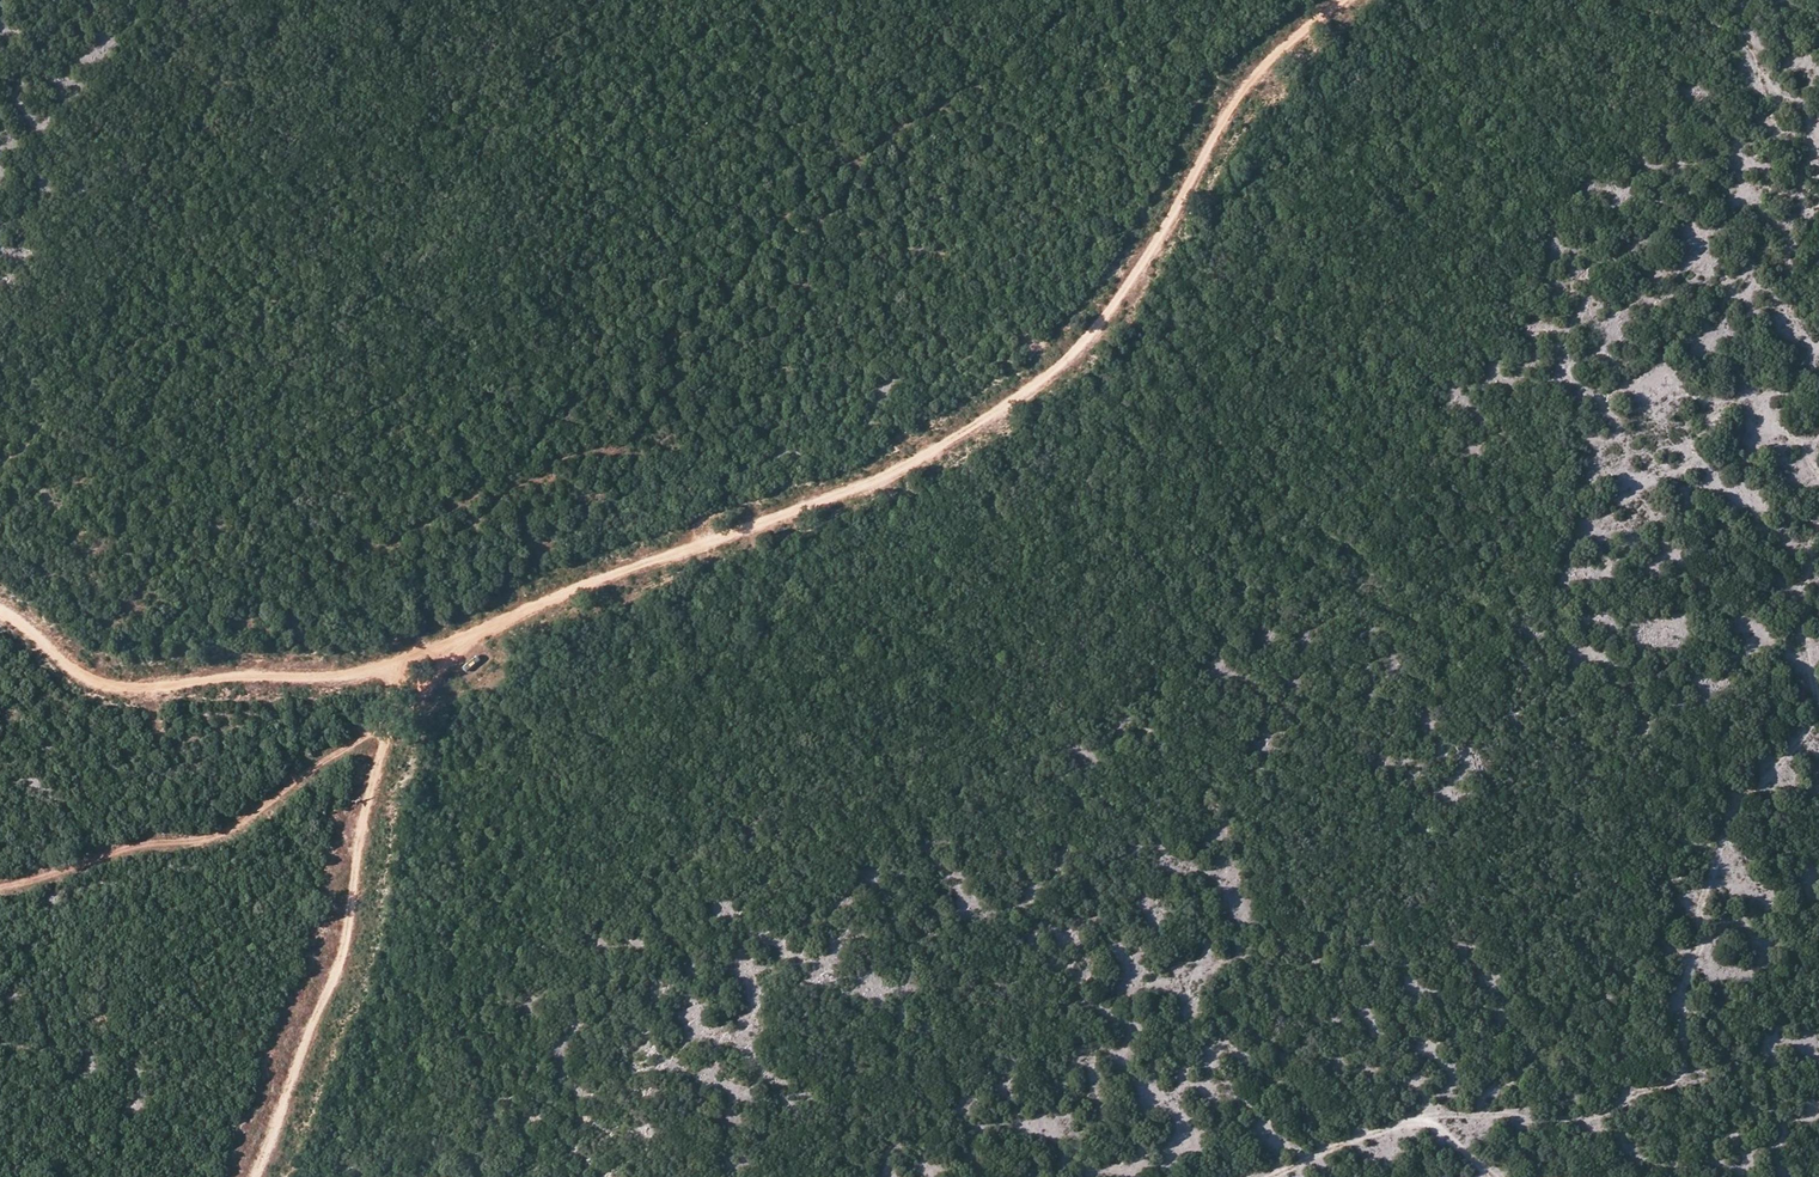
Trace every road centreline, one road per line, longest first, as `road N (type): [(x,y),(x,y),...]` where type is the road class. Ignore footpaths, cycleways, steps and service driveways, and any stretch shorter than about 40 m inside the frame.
road 1 (track): [(1347,0),(1244,95),(1110,312),(1082,349),(1011,409),(879,486),(514,615),(451,647)]
road 2 (track): [(451,647),(388,727),(345,952),(256,1176)]
road 3 (track): [(451,647),(317,679),(98,686),(0,612)]
road 4 (track): [(0,891),(145,843),(225,833),(388,727)]
road 5 (track): [(1266,1176),(1404,1125),(1436,1127),(1491,1176)]

